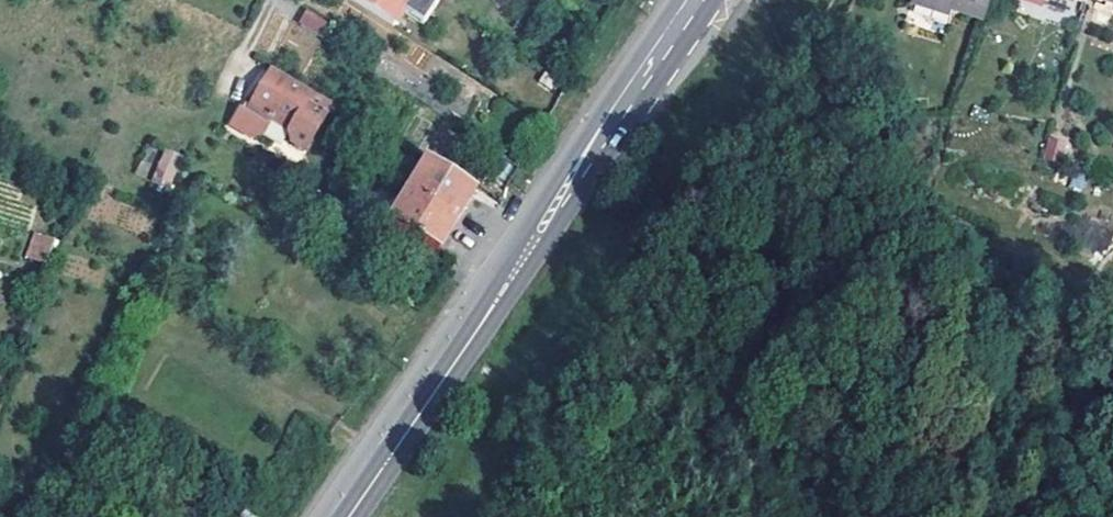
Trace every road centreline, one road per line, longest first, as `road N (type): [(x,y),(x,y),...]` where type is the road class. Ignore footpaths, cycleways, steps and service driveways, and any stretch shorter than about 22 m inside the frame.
road 1 (secondary): [(339,516),(698,0)]

